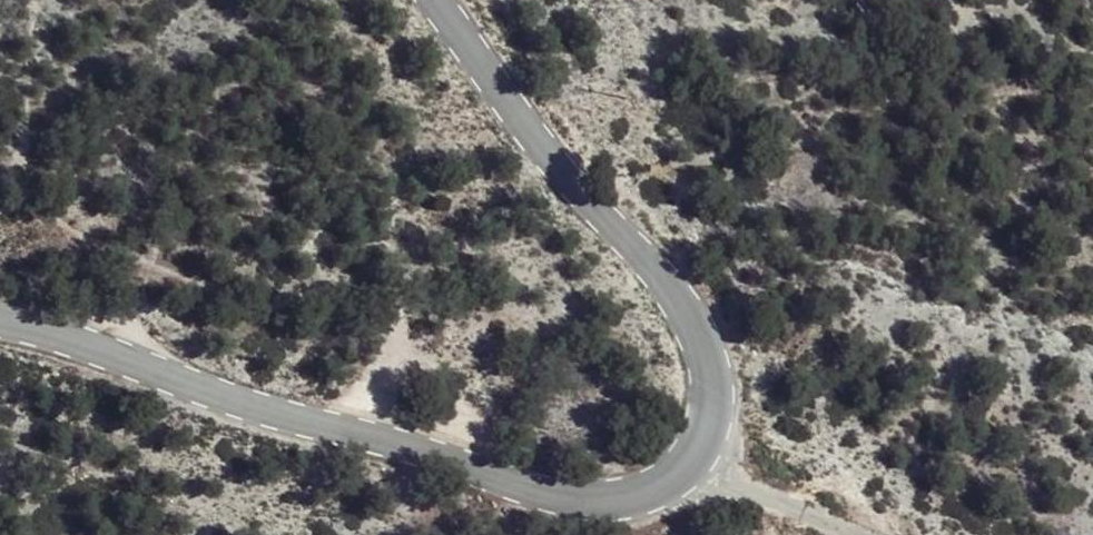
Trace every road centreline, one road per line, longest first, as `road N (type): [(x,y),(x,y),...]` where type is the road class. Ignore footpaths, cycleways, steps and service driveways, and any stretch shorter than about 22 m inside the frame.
road 1 (tertiary): [(692,459),(643,492),(563,497),(0,319)]
road 2 (tertiary): [(436,0),(518,118),(687,312),(710,389),(692,459)]
road 3 (unclassified): [(854,534),(692,459)]

